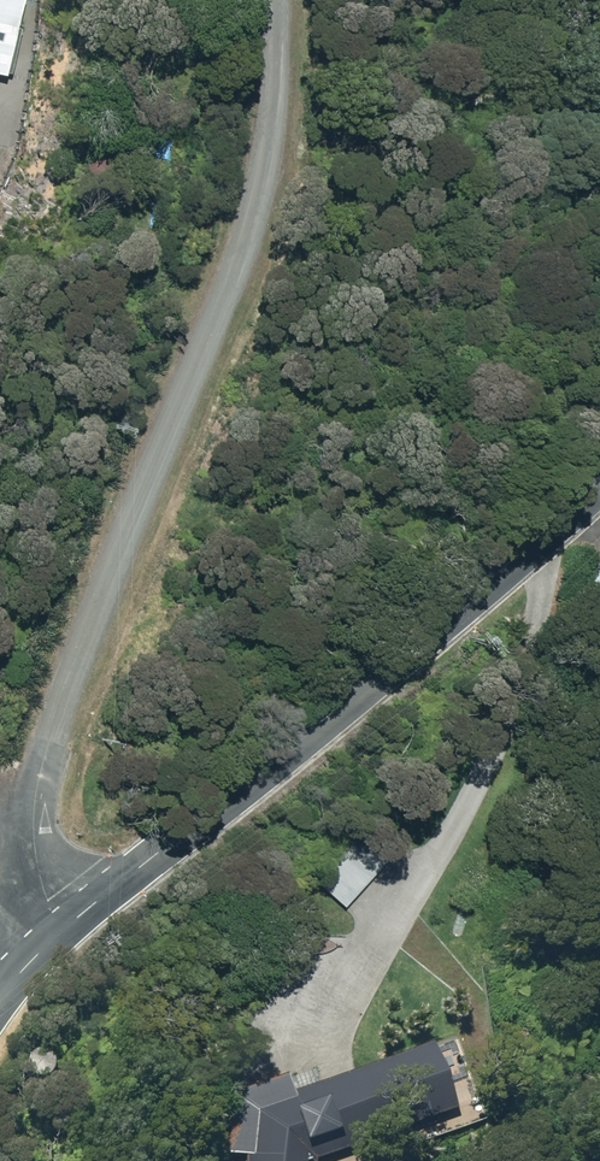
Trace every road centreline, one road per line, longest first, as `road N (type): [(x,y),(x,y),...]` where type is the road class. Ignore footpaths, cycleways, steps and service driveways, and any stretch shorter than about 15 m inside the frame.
road 1 (residential): [(249,0),(1,751),(54,889)]
road 2 (residential): [(54,889),(510,491),(599,439)]

